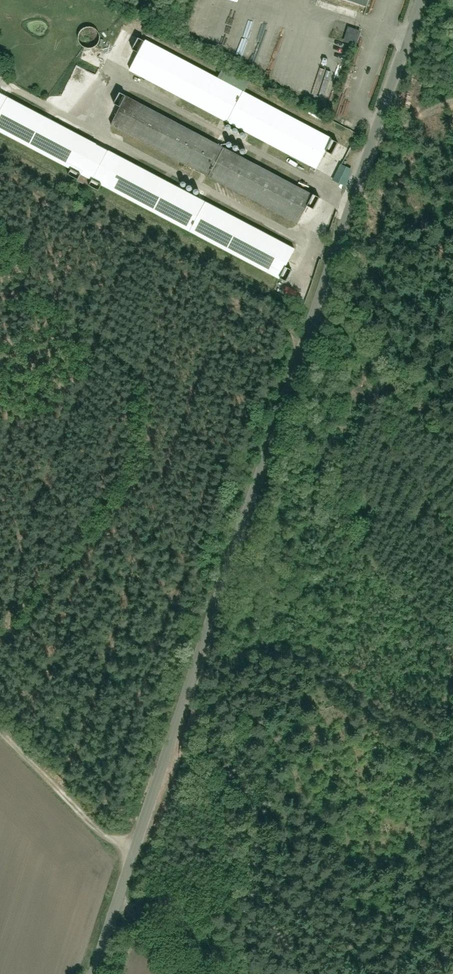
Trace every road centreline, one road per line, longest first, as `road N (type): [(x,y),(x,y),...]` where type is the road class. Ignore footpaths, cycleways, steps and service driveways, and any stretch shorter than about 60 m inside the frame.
road 1 (residential): [(423,0),(97,973)]
road 2 (track): [(0,731),(101,831),(139,847)]

